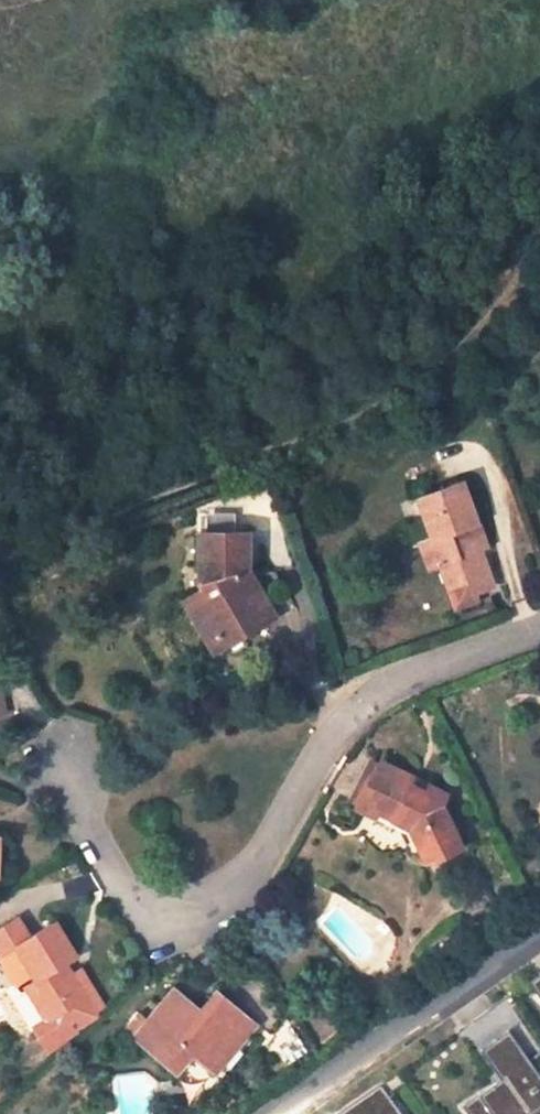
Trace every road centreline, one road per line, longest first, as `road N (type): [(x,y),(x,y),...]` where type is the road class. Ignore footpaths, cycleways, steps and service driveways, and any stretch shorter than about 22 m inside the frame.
road 1 (residential): [(64,743),(130,889),(161,919),(183,919),(250,867),(355,694),(429,660),(539,625)]
road 2 (track): [(539,259),(465,361),(345,427),(0,560)]
road 3 (residential): [(263,1113),(539,926)]

